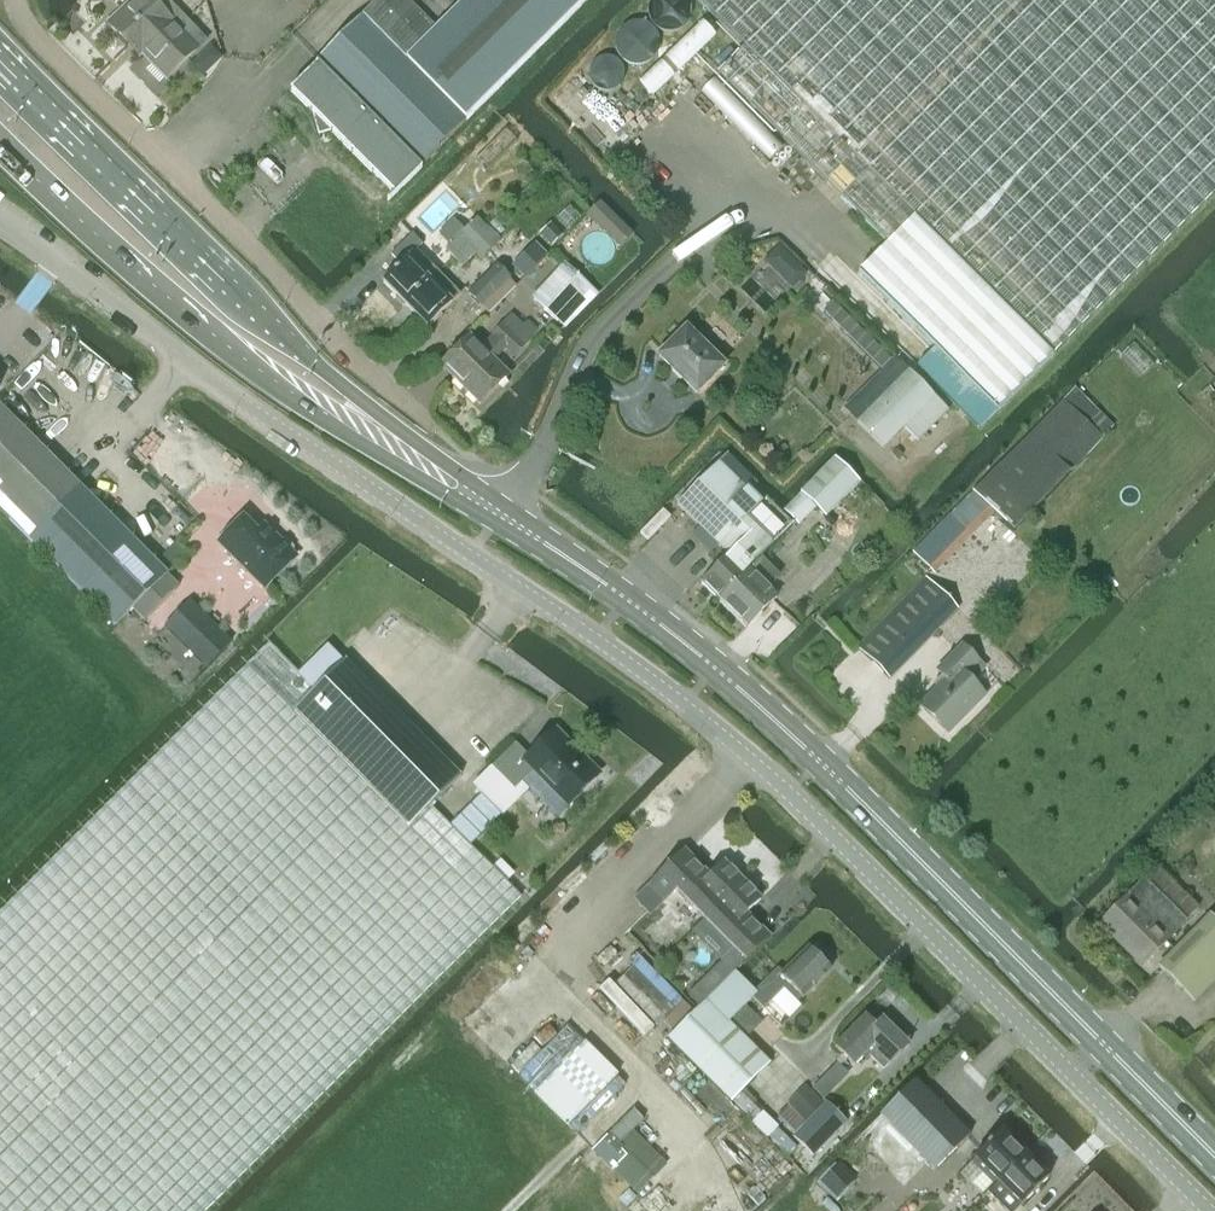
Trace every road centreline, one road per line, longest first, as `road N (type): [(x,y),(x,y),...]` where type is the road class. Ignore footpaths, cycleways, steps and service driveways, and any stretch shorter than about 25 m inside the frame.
road 1 (unclassified): [(1208,1210),(787,792),(683,706),(242,404),(0,223)]
road 2 (primary): [(409,455),(715,669),(896,838),(1214,1158)]
road 3 (residential): [(15,0),(29,34),(337,344),(429,423)]
road 4 (primary): [(409,455),(131,204),(0,65)]
road 5 (primary): [(0,145),(239,358),(409,455)]

